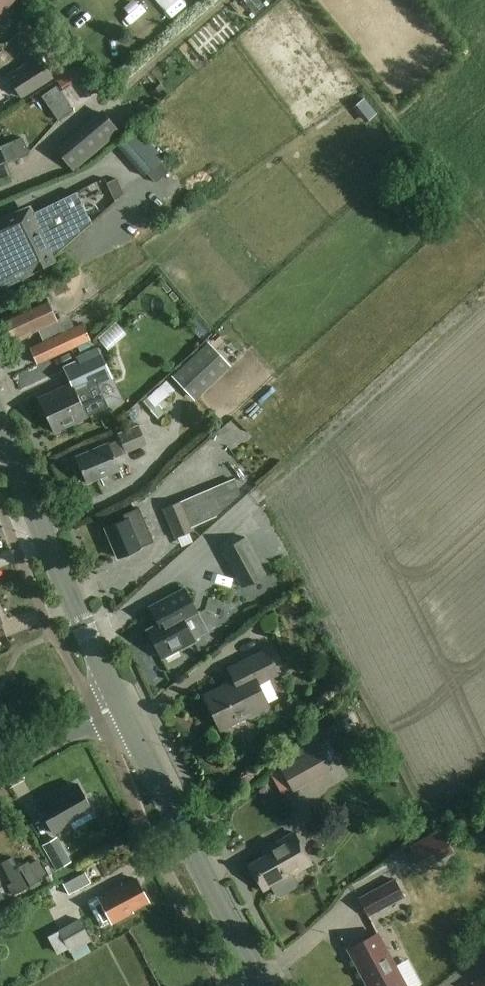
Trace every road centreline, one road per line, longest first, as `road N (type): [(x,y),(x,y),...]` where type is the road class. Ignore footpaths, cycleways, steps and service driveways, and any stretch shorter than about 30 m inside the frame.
road 1 (primary): [(266,985),(119,706)]
road 2 (primary): [(119,706),(0,422)]
road 3 (tertiary): [(0,772),(119,706)]

